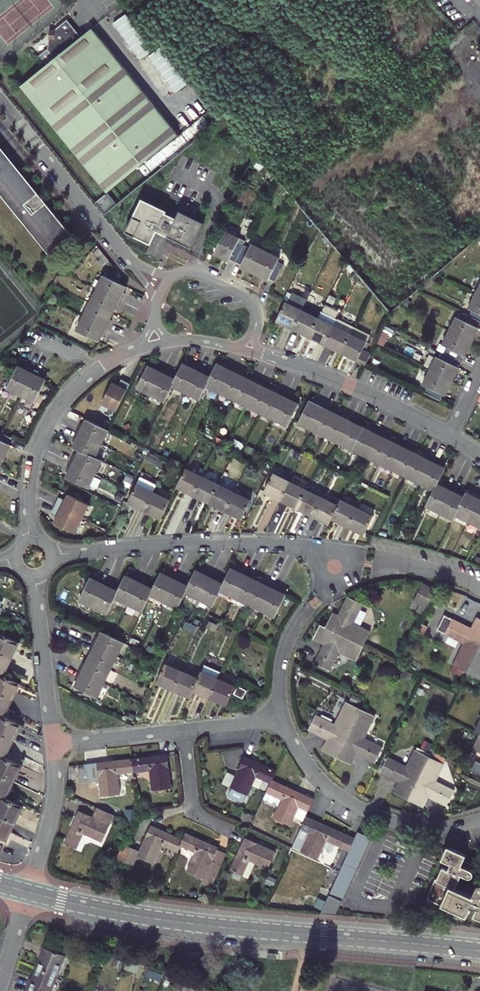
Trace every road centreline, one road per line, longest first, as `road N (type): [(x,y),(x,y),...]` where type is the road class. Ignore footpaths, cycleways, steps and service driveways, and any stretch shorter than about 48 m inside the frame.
road 1 (tertiary): [(28,892),(187,923),(479,952)]
road 2 (residential): [(335,567),(303,546),(267,542),(53,554)]
road 3 (residential): [(479,819),(425,825),(356,805),(314,773),(283,718)]
road 4 (residential): [(0,99),(129,257)]
road 5 (residential): [(102,366),(42,433),(30,480),(29,540)]
road 6 (residential): [(272,357),(449,435)]
road 7 (residential): [(33,575),(54,744)]
road 8 (residential): [(54,744),(55,798),(28,892)]
road 9 (residential): [(54,744),(184,729)]
road 10 (residential): [(184,729),(193,809),(230,827)]

